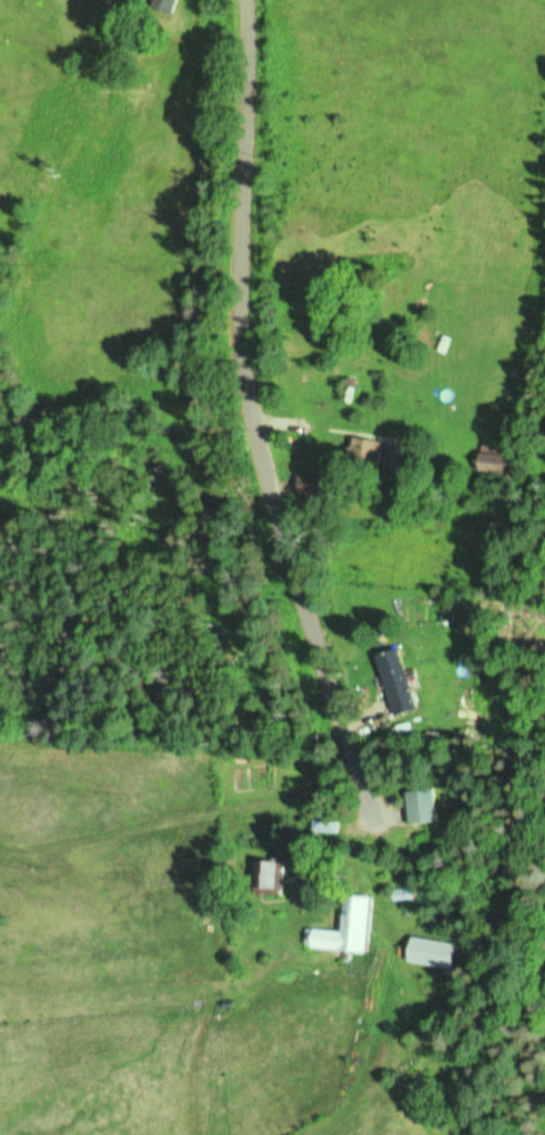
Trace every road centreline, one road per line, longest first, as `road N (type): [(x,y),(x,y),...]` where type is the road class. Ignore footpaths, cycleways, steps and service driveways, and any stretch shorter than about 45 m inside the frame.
road 1 (residential): [(375,812),(307,628),(259,453),(250,367),(249,0)]

